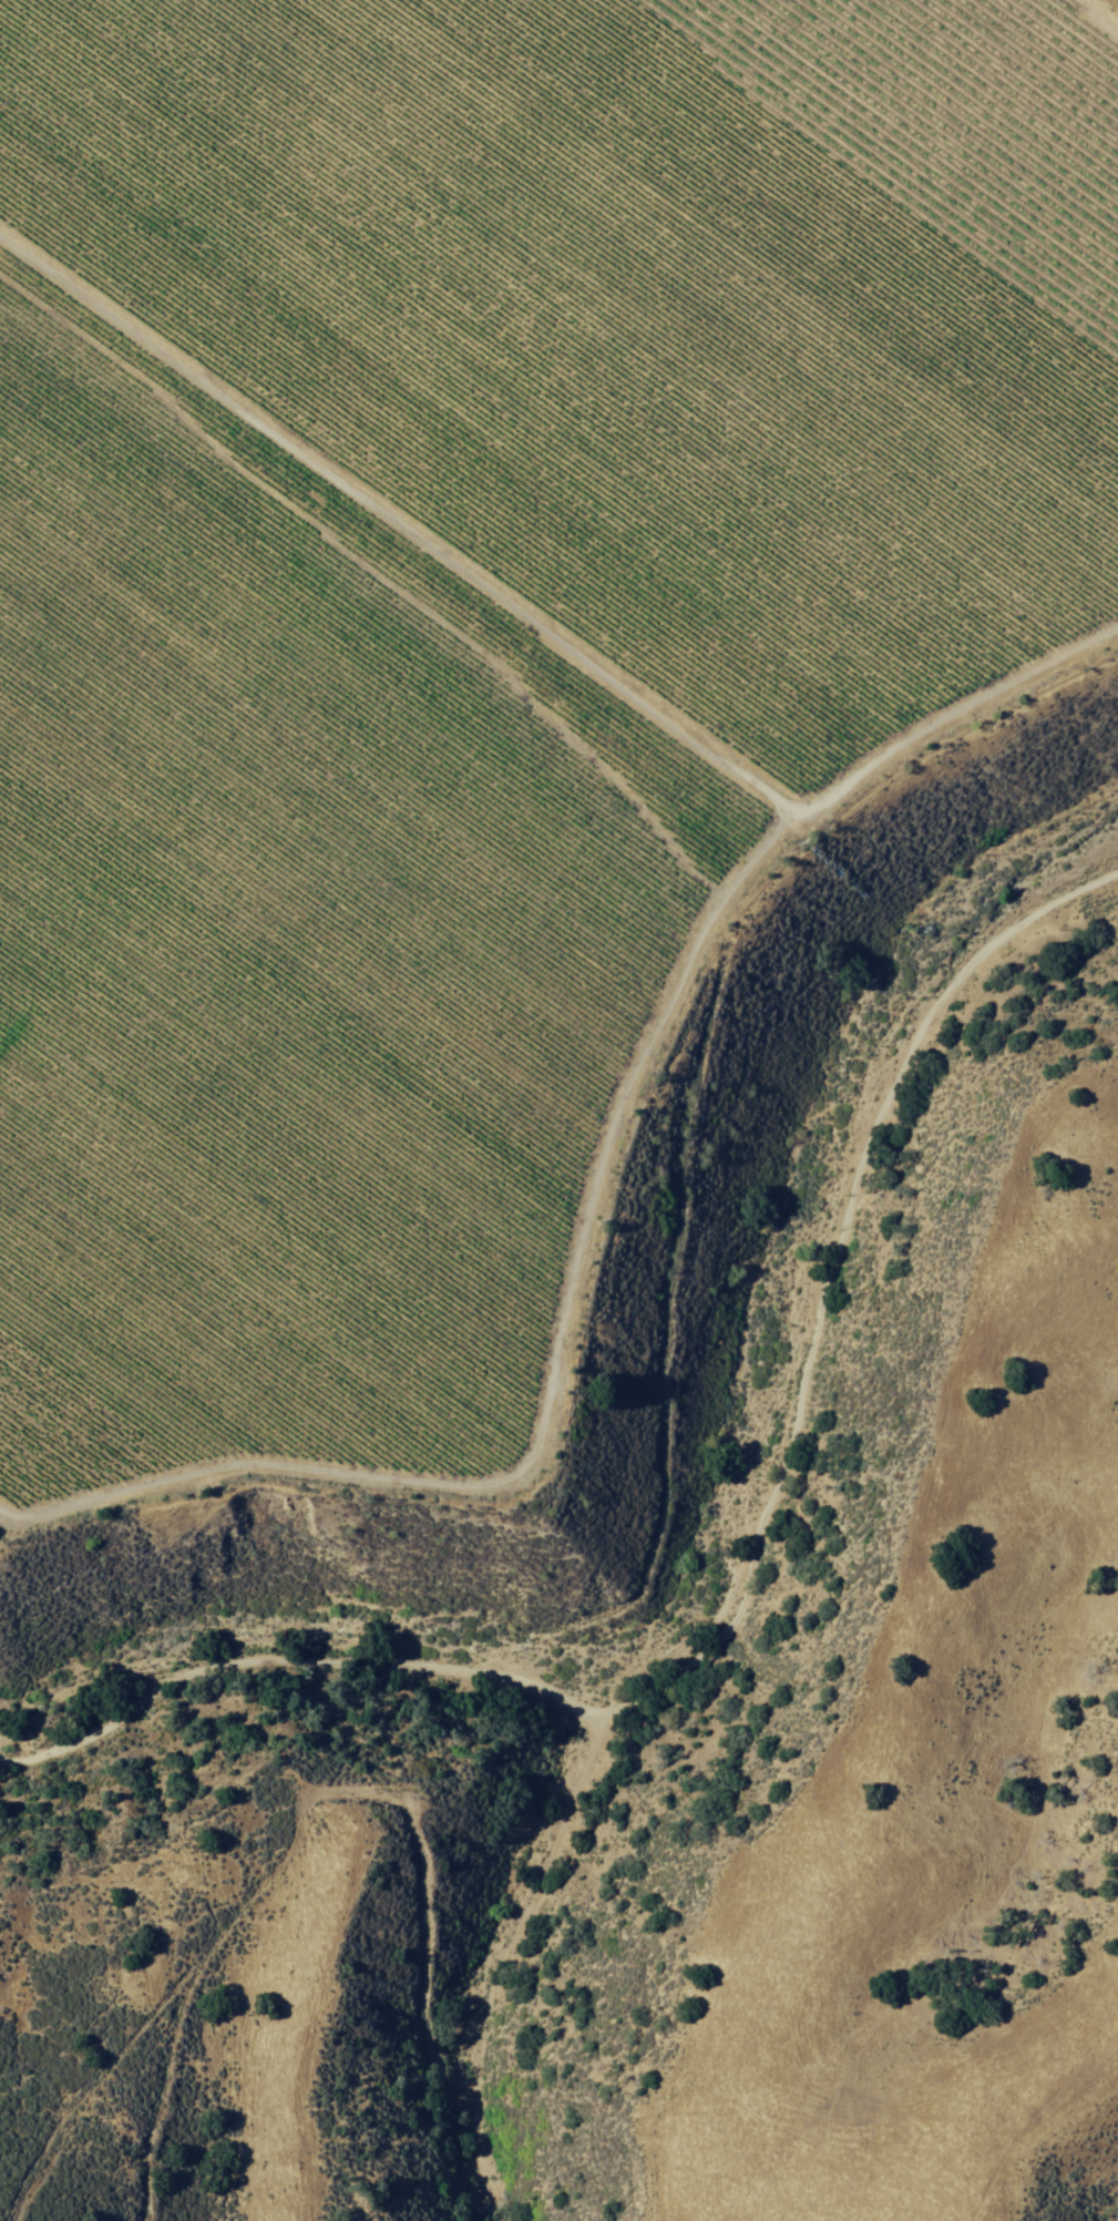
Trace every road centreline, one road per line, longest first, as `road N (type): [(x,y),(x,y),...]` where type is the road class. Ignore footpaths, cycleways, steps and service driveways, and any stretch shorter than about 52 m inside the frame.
road 1 (track): [(0,1756),(43,1754),(184,1668),(443,1652),(642,1715),(674,1689),(719,1628),(769,1515),(893,1063),(1018,923),(1117,877)]

